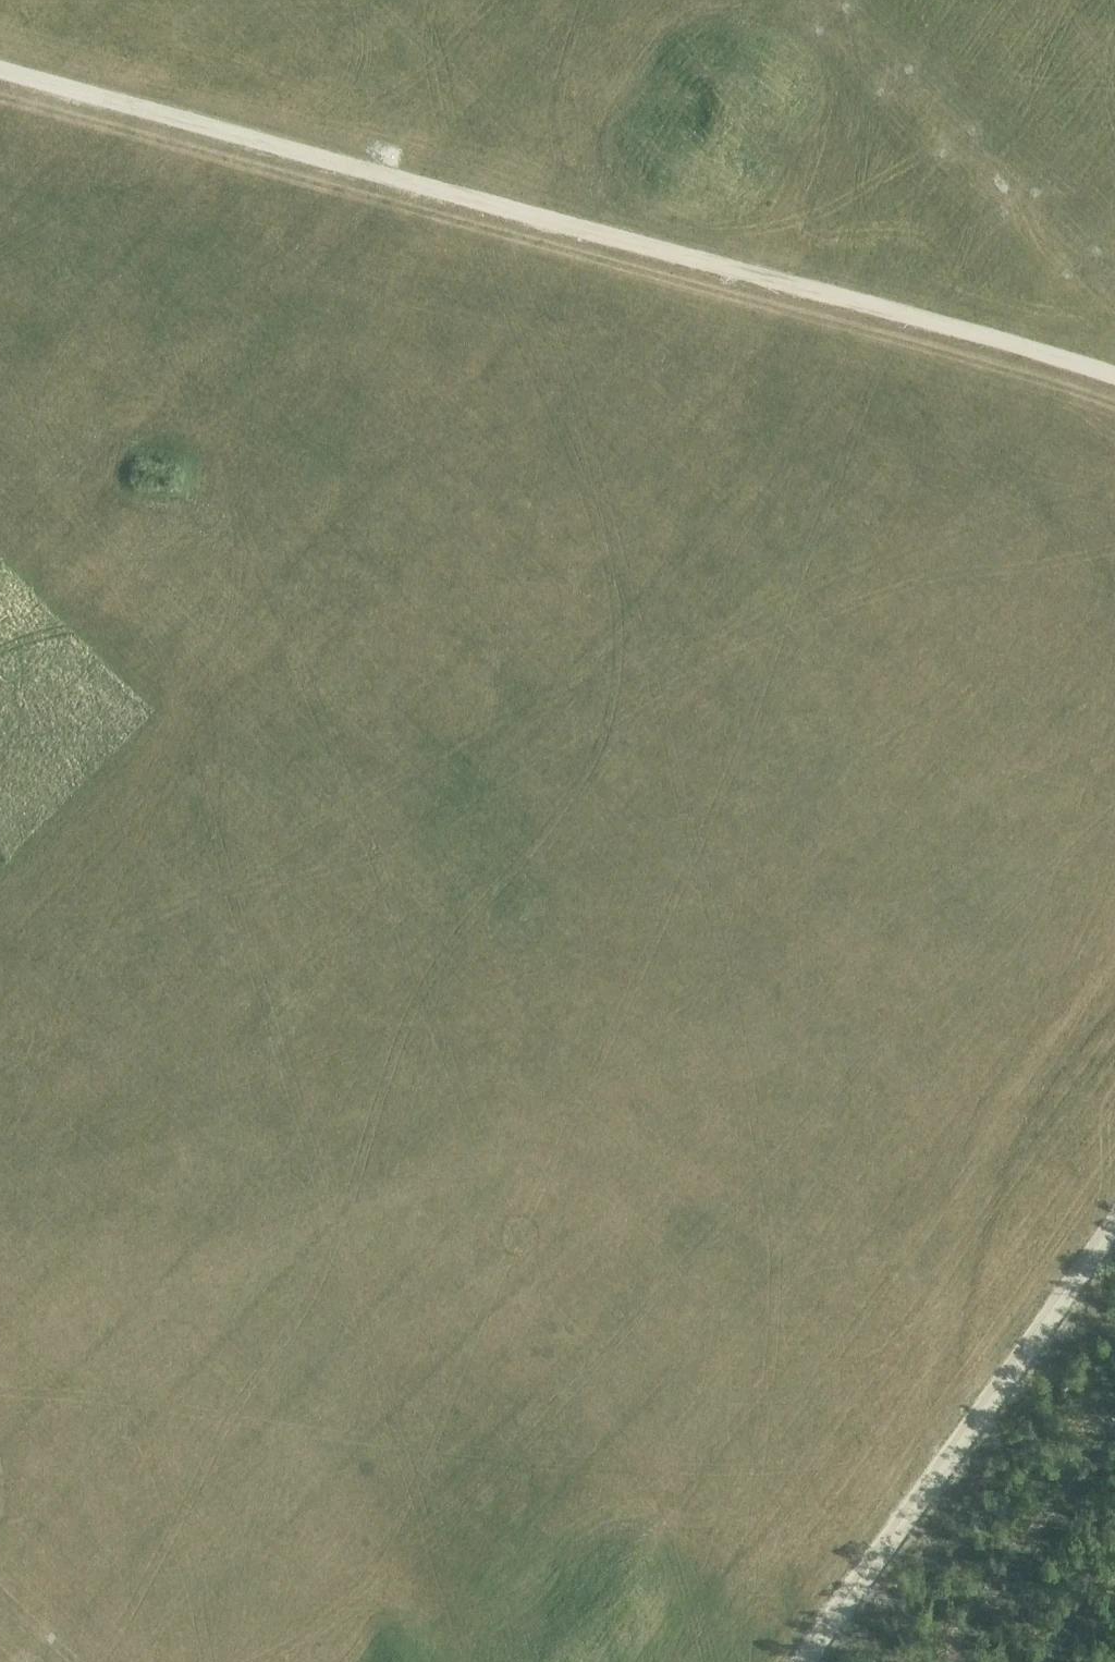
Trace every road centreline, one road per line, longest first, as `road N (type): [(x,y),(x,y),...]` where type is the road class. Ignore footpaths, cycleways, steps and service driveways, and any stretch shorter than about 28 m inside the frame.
road 1 (track): [(1114,385),(0,72)]
road 2 (track): [(813,1661),(1072,1323),(1114,1239)]

